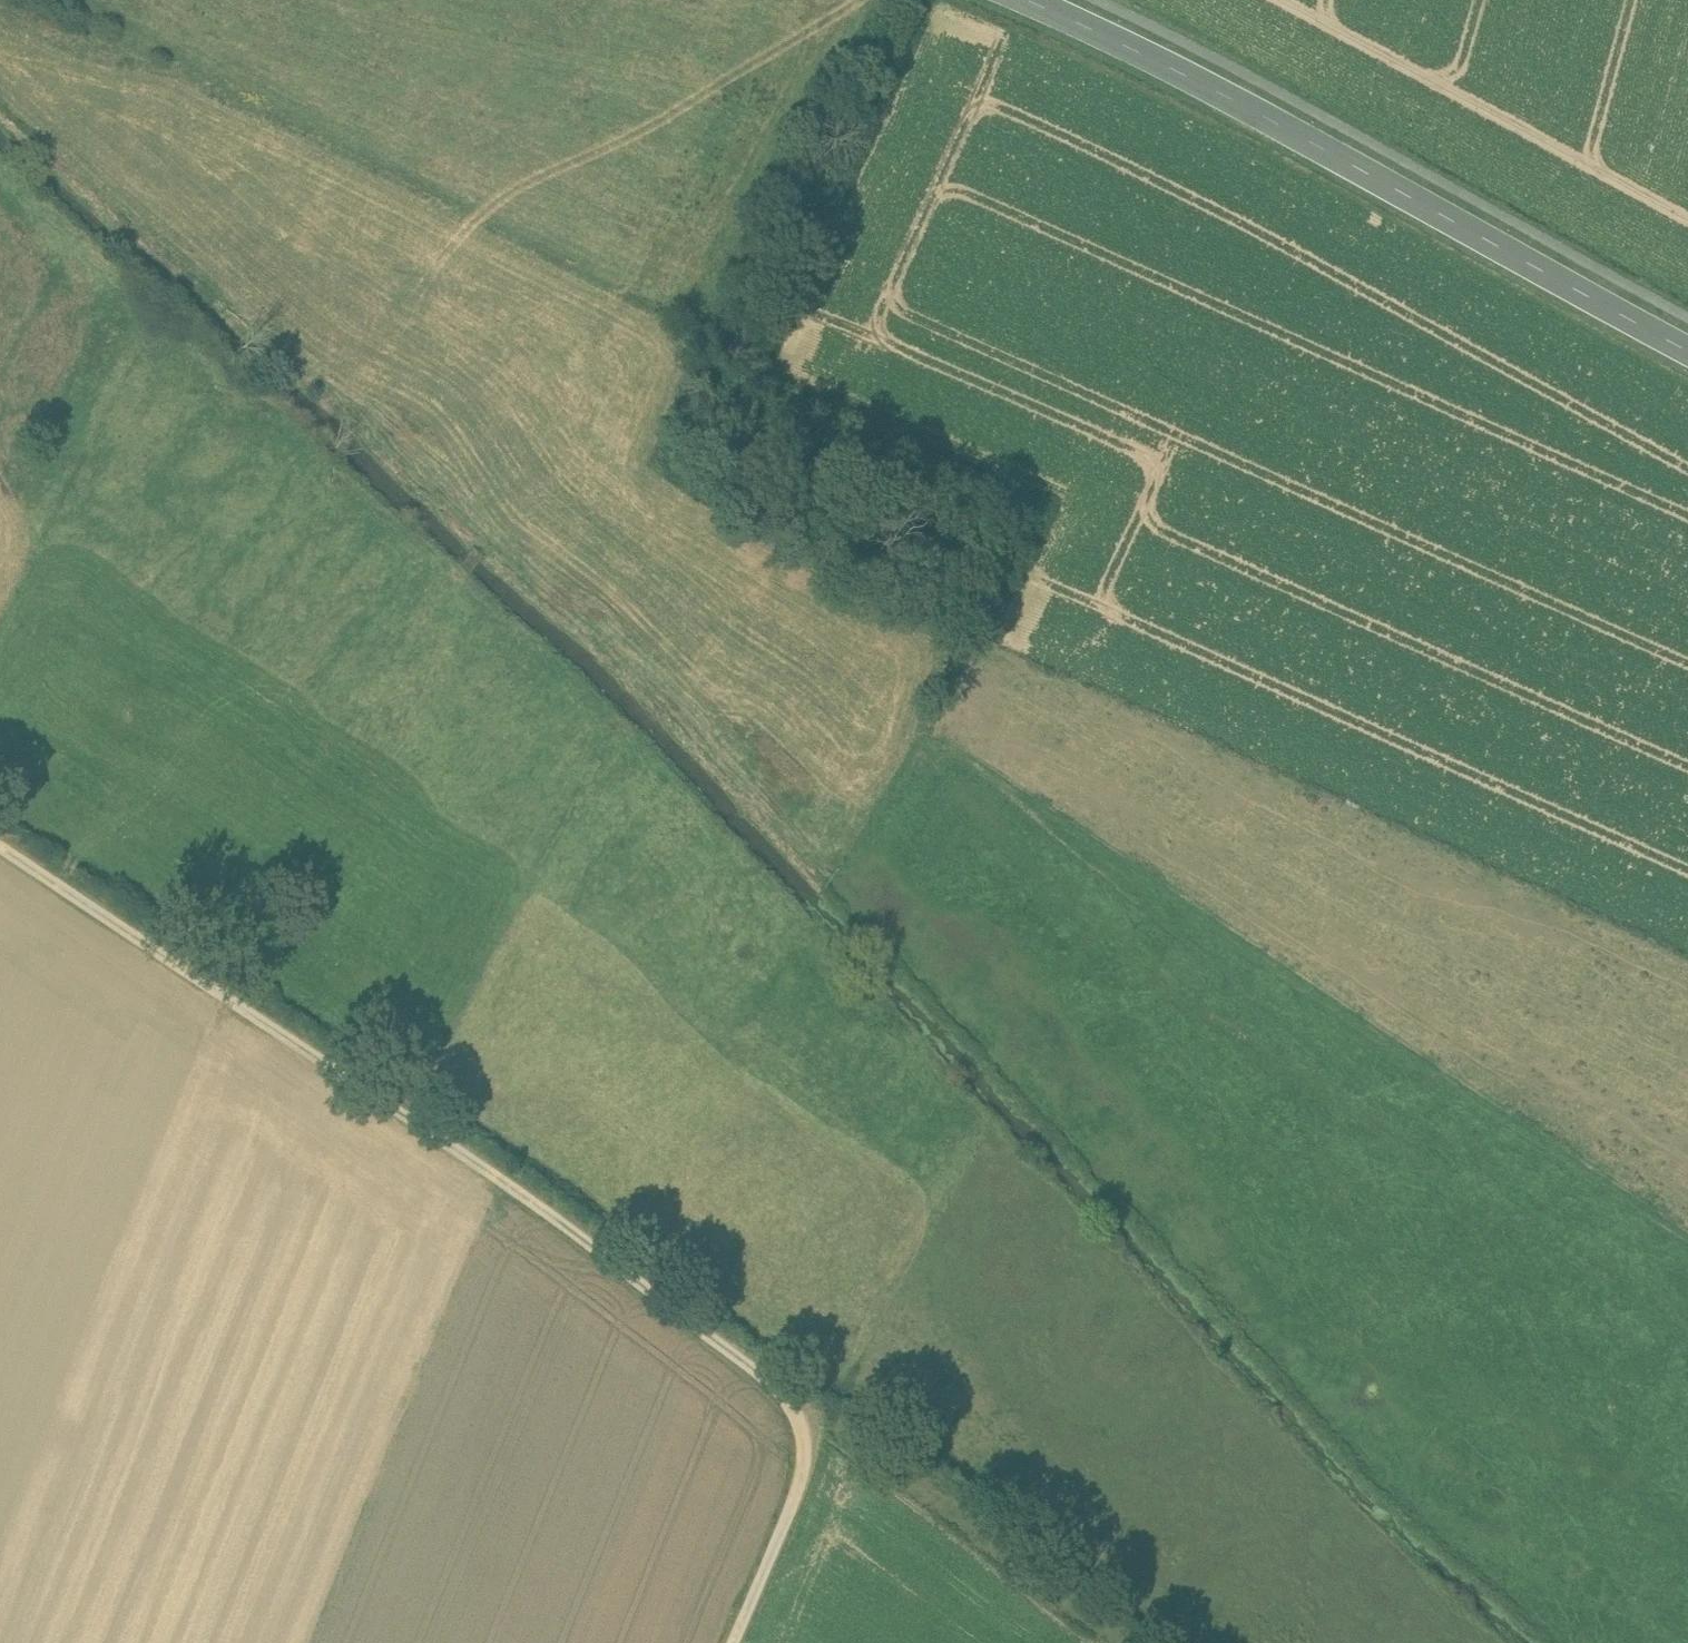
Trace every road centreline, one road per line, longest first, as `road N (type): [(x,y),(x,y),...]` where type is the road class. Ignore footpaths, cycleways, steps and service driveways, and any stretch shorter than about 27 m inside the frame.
road 1 (track): [(737,1642),(803,1488),(800,1404),(495,1178),(0,849)]
road 2 (tertiary): [(1027,0),(1284,126),(1687,348)]

